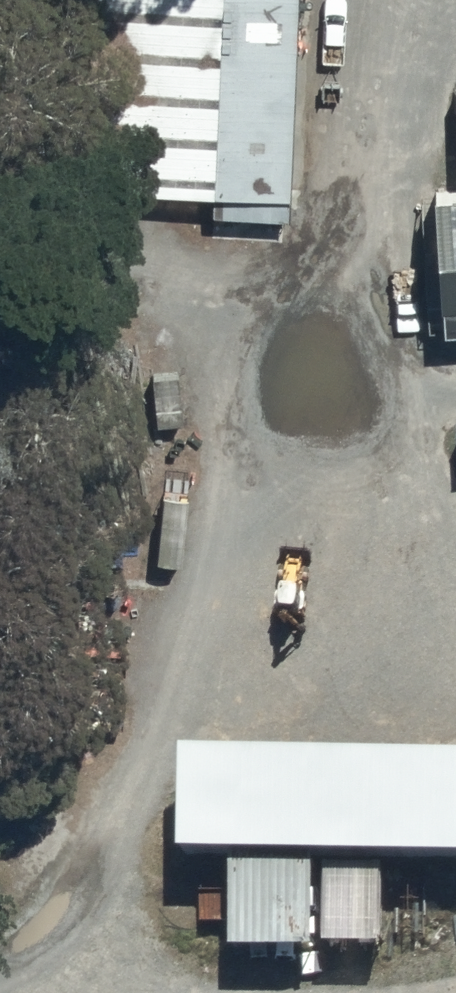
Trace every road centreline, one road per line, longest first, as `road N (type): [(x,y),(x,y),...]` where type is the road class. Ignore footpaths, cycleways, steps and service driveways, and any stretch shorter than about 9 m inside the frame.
road 1 (track): [(0,979),(36,955),(114,854),(171,736),(342,273),(376,64),(378,0)]
road 2 (track): [(0,255),(62,282),(193,307),(335,292)]
road 3 (track): [(295,399),(455,384)]
road 4 (track): [(151,992),(116,954),(98,875)]

